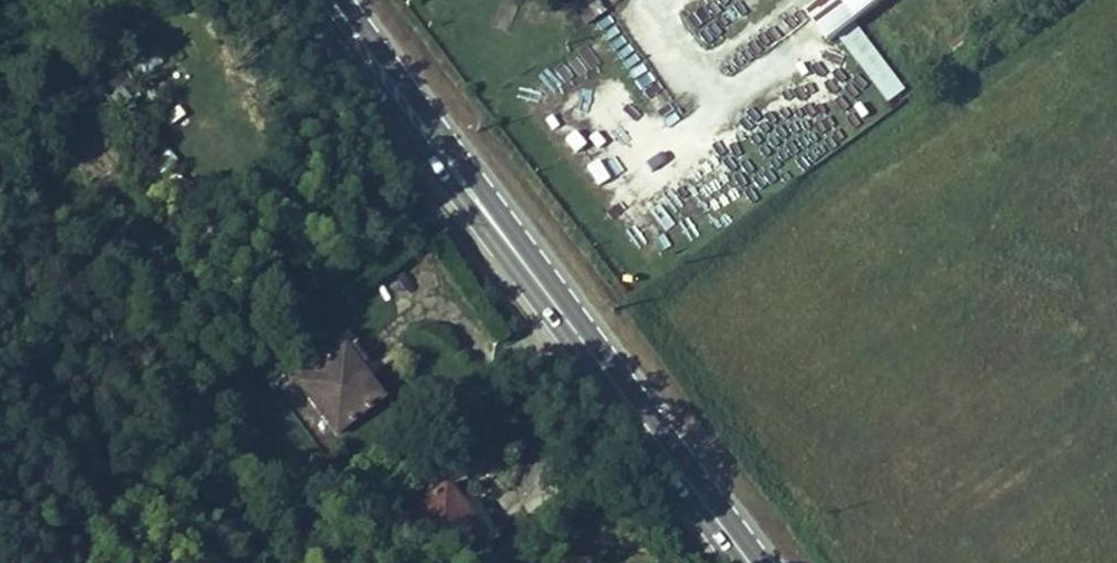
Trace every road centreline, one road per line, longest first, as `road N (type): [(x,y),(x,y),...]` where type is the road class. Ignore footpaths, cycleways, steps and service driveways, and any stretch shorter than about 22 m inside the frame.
road 1 (primary): [(335,0),(754,562)]

